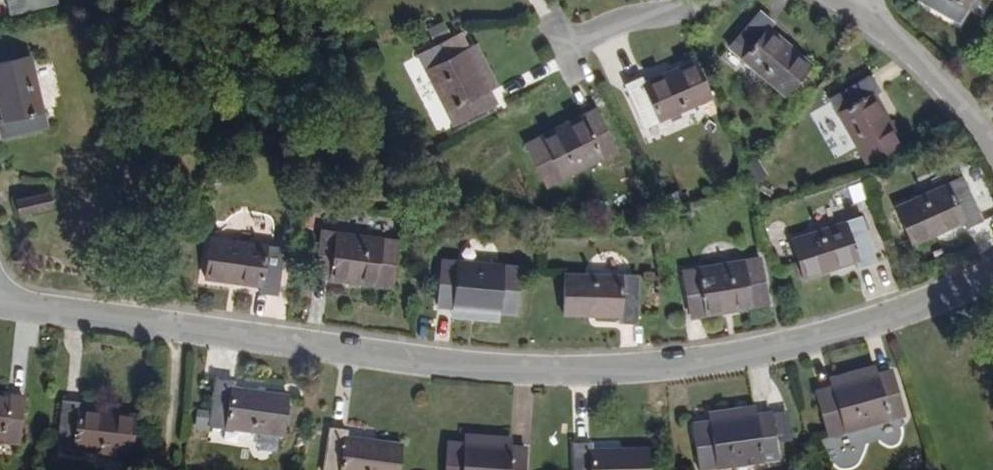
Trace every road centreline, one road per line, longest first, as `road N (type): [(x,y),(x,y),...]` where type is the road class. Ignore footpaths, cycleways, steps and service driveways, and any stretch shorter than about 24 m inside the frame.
road 1 (residential): [(0,297),(501,370),(673,363),(854,324),(992,269)]
road 2 (residential): [(992,125),(862,0)]
road 3 (track): [(182,324),(169,469)]
road 4 (residential): [(579,51),(701,0)]

